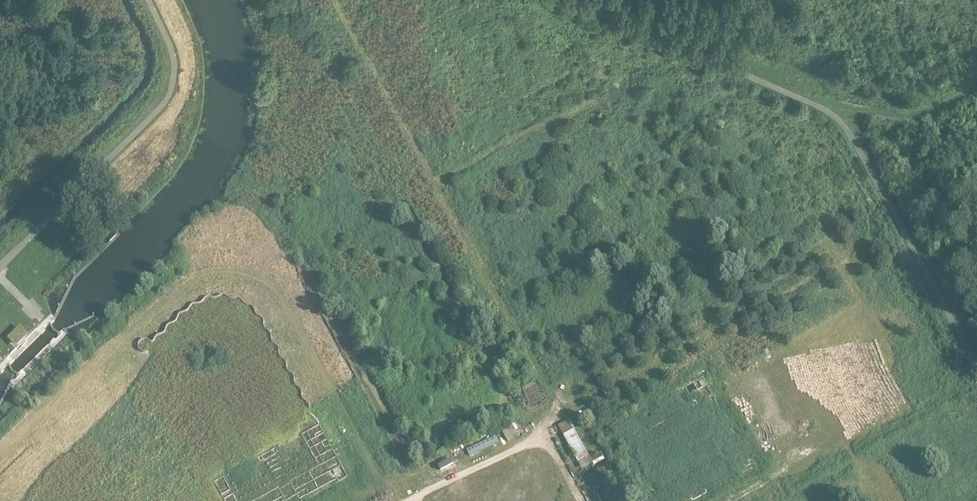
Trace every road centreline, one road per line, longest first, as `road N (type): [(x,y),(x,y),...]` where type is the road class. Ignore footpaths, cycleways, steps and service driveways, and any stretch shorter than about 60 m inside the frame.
road 1 (track): [(584,500),(552,444),(531,443),(413,500)]
road 2 (track): [(738,500),(840,436),(866,453)]

